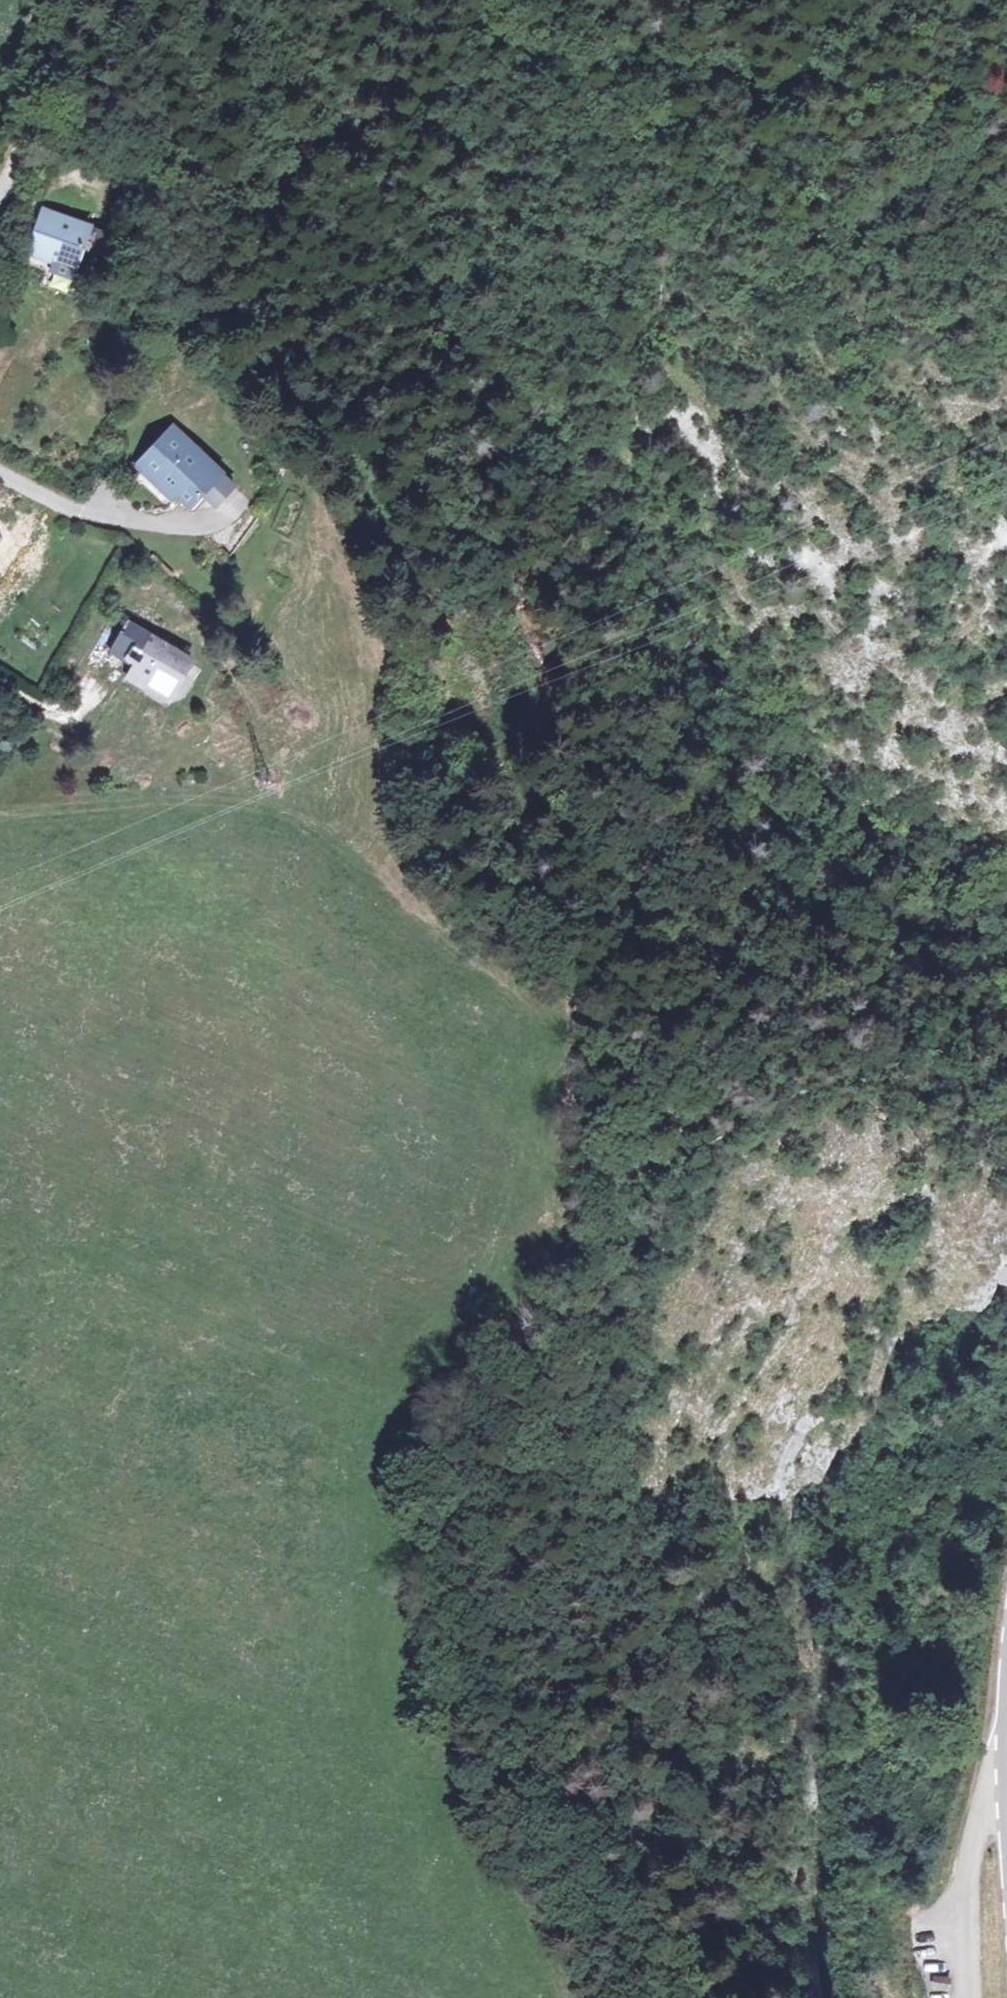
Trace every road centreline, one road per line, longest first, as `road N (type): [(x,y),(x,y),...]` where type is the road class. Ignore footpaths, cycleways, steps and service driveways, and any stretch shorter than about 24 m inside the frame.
road 1 (track): [(90,0),(11,166)]

